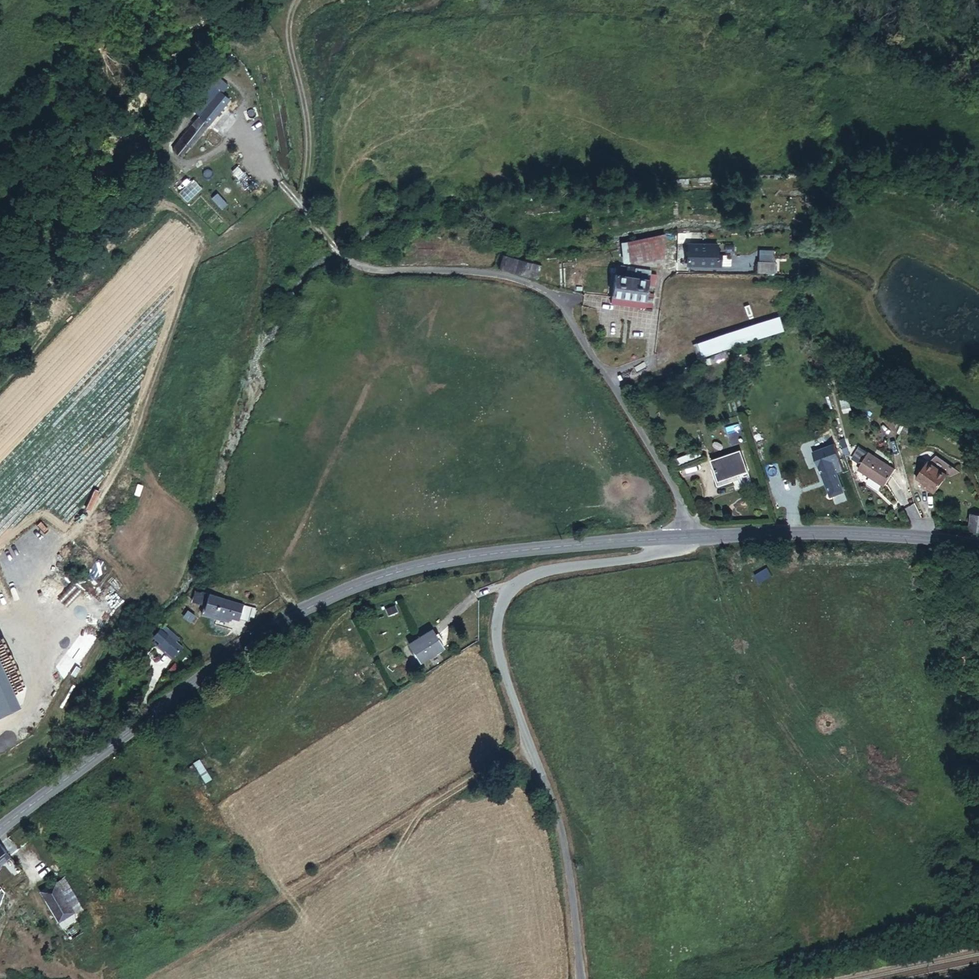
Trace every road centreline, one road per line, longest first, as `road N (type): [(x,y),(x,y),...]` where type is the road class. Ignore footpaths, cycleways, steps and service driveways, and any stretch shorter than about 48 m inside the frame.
road 1 (tertiary): [(684,538),(436,561),(303,610),(243,643),(0,827)]
road 2 (unclassified): [(280,184),(355,265),(480,271),(516,280),(560,305),(682,507),(684,538)]
road 3 (unclassified): [(580,978),(560,827),(501,662),(500,602),(533,575),(653,556),(684,538)]
road 4 (track): [(159,203),(180,212),(201,237),(125,454),(74,534),(57,540)]
road 5 (tertiary): [(978,546),(890,536),(684,538)]

